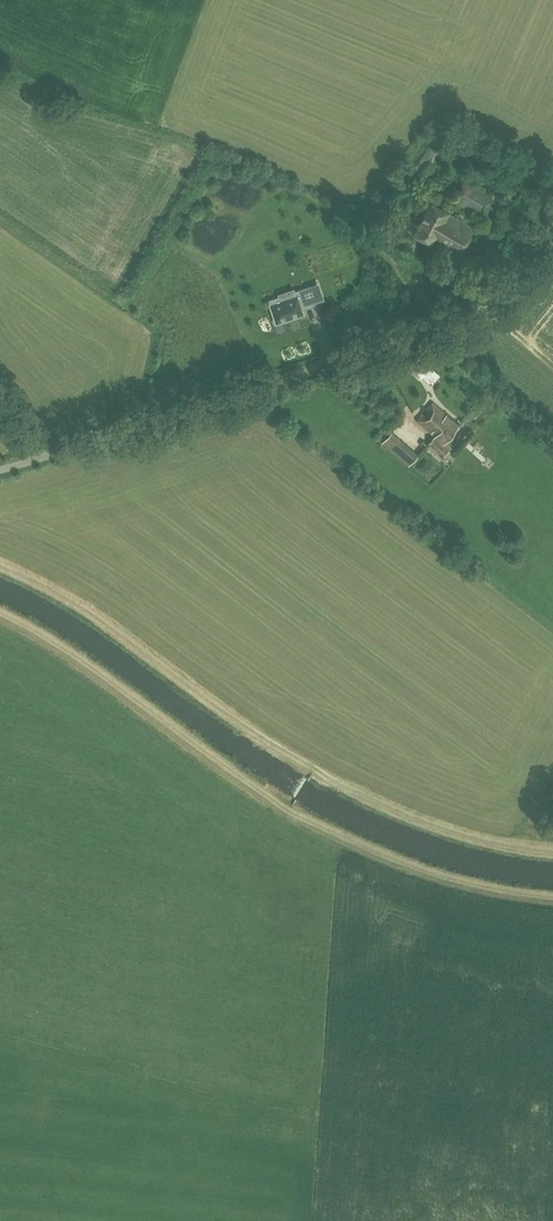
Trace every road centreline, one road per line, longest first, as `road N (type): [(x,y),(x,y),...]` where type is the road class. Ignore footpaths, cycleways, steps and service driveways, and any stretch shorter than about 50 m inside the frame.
road 1 (unclassified): [(0,473),(455,322),(505,288),(552,218)]

